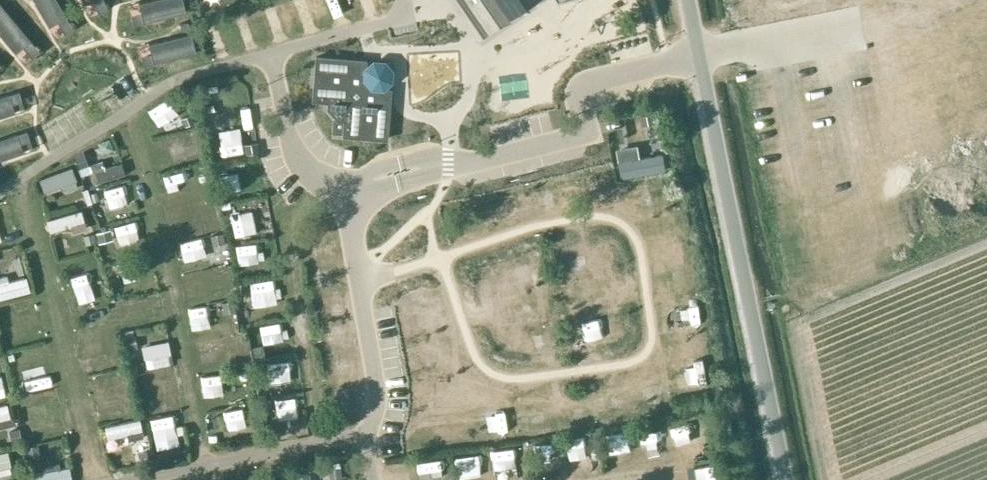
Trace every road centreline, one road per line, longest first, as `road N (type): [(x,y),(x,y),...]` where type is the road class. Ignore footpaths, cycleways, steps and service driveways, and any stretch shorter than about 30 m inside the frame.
road 1 (unclassified): [(785,479),(688,0)]

